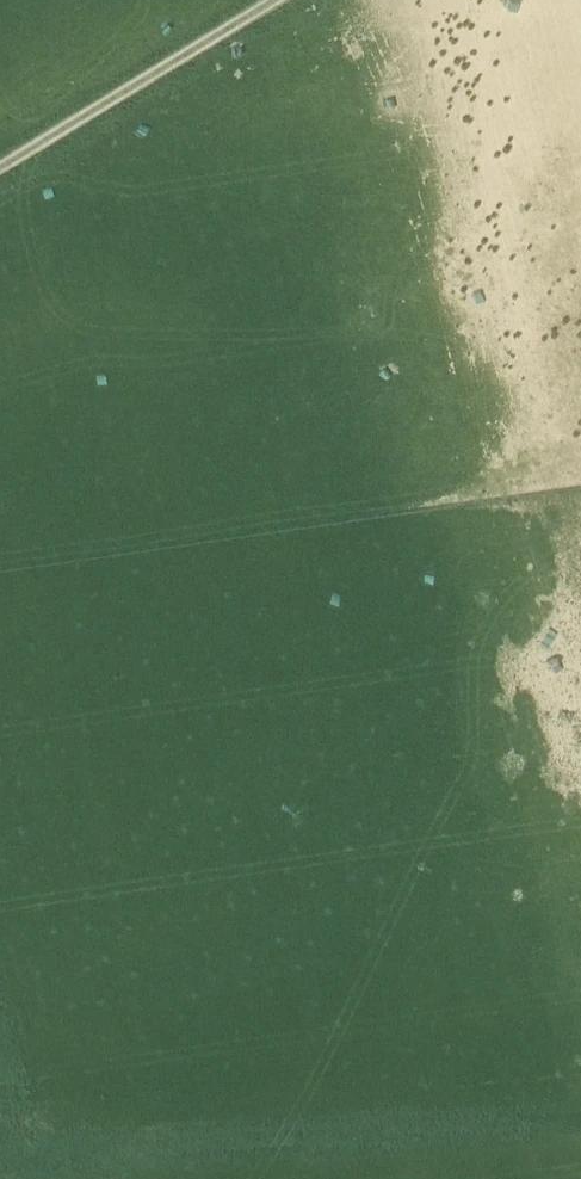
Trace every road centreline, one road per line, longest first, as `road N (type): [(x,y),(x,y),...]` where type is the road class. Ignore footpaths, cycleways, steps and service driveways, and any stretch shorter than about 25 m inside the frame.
road 1 (track): [(580,1119),(0,1162)]
road 2 (track): [(0,167),(275,0)]

